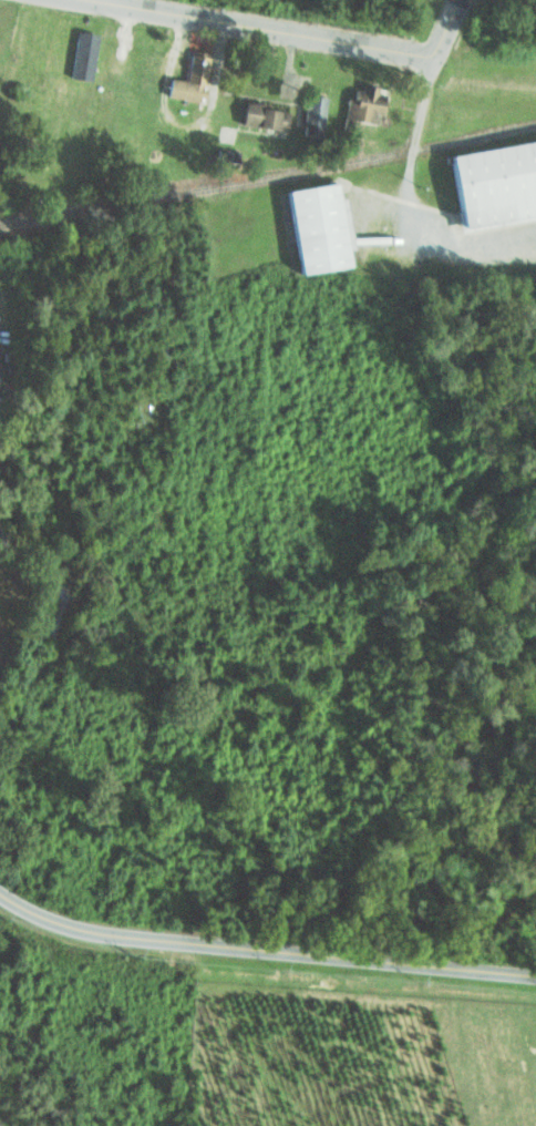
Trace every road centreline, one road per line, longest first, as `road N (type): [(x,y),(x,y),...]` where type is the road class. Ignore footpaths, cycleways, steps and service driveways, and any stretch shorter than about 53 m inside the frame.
road 1 (residential): [(535,975),(123,935),(50,915),(0,889)]
road 2 (tertiary): [(116,0),(436,54)]
road 3 (residential): [(436,54),(413,151),(408,244)]

